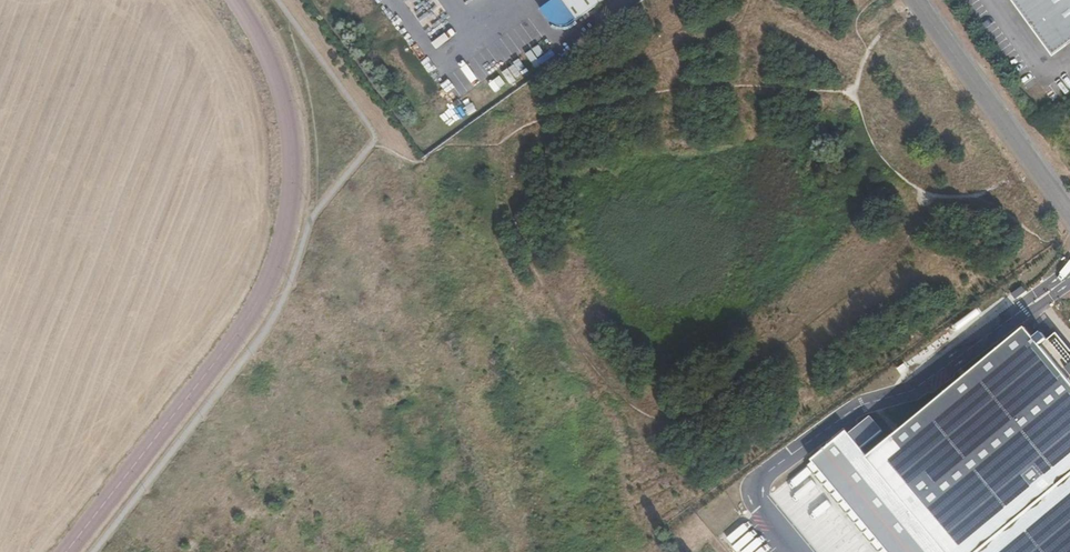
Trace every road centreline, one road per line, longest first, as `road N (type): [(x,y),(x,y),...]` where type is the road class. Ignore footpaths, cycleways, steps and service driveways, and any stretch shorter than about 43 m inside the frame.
road 1 (unclassified): [(66,551),(240,329),(278,254),(292,175),(288,116),(270,60),(236,0)]
road 2 (track): [(292,175),(328,196),(448,300),(529,400),(578,492),(642,551)]
road 3 (unclassified): [(1069,215),(918,0)]

